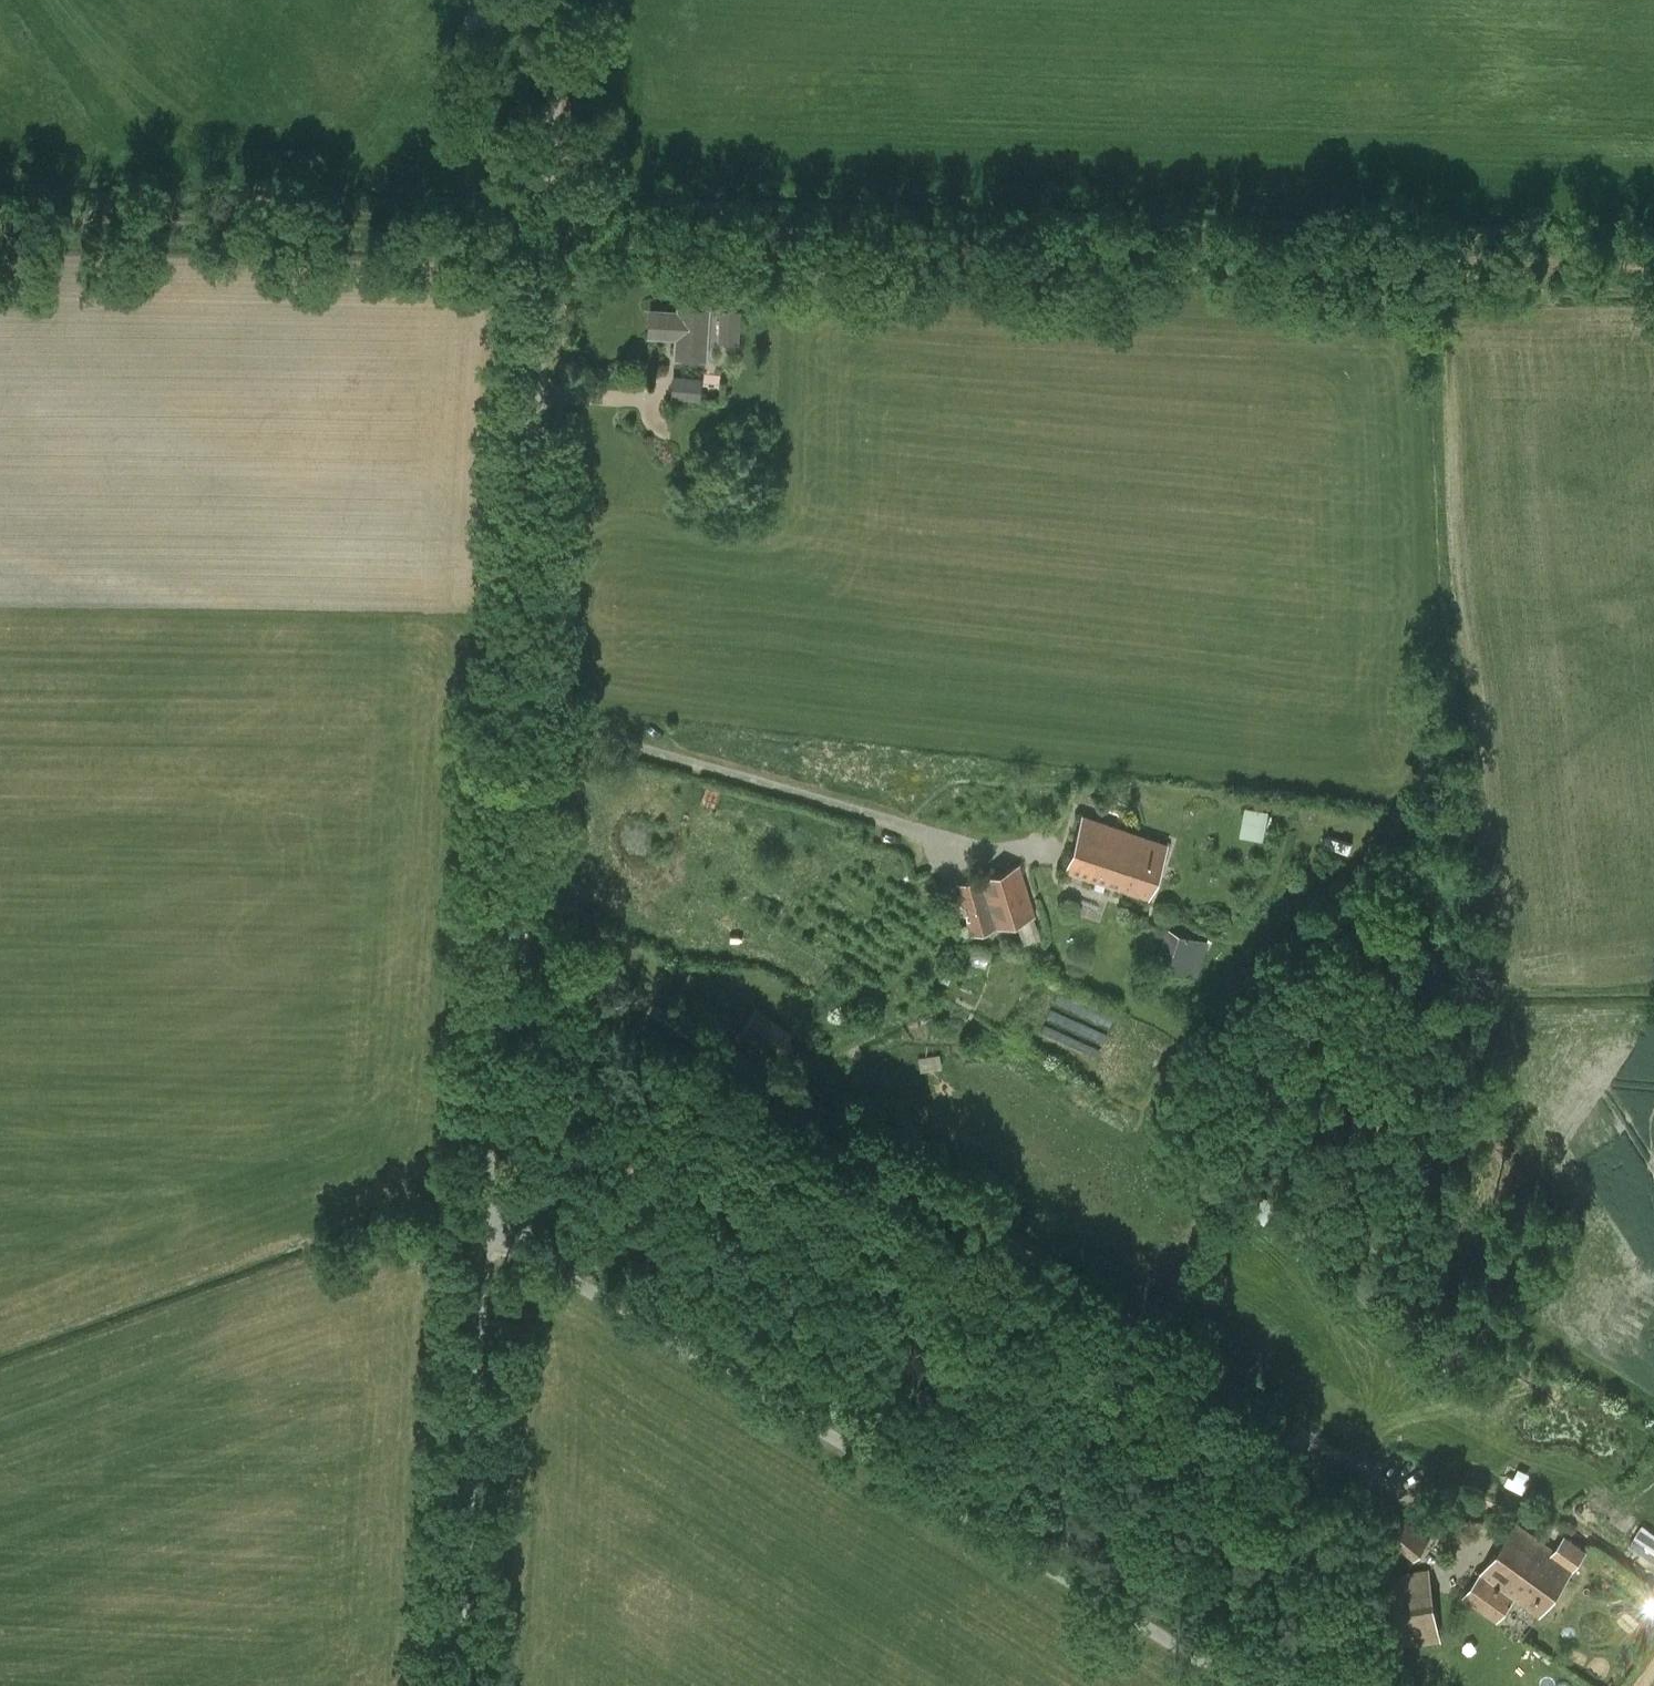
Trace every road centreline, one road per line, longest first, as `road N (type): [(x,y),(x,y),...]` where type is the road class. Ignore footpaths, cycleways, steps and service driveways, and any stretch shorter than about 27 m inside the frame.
road 1 (unclassified): [(462,1685),(560,0)]
road 2 (track): [(546,232),(1653,267)]

